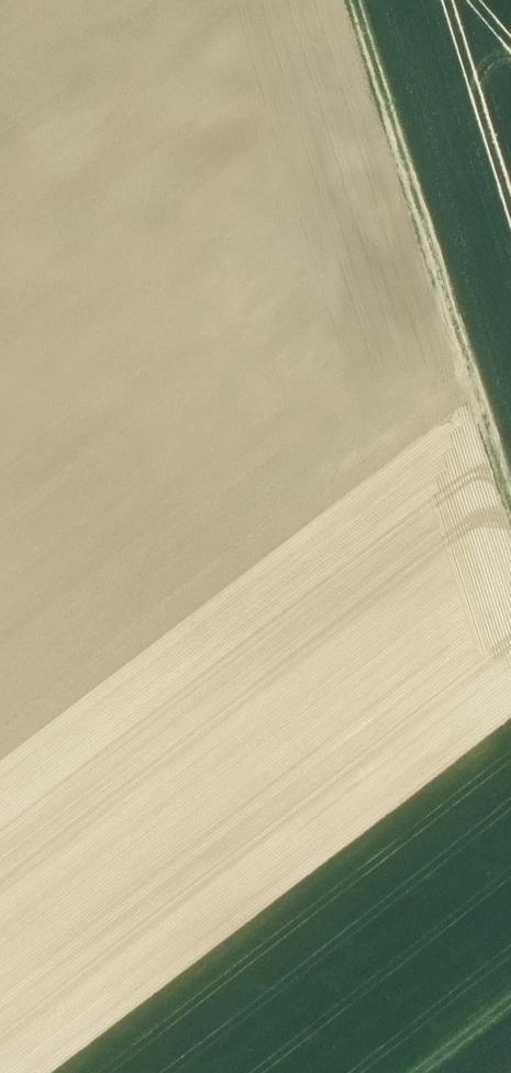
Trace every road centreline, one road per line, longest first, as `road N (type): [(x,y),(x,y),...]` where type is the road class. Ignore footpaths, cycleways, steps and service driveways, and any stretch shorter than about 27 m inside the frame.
road 1 (track): [(355,0),(510,506)]

